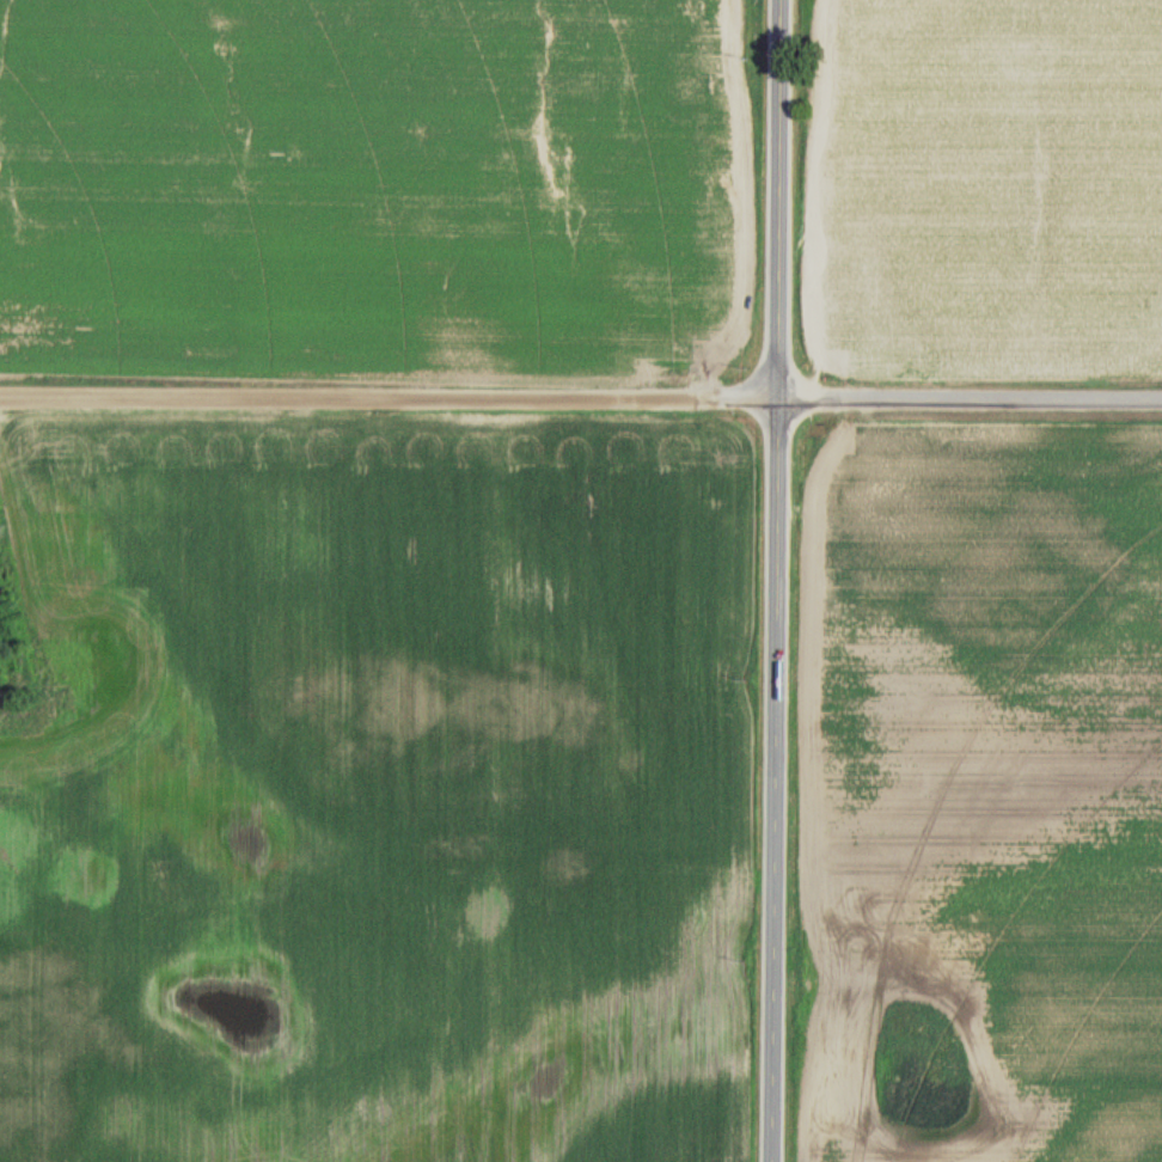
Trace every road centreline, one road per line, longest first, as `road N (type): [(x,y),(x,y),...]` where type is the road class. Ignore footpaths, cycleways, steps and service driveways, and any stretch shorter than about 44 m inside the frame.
road 1 (residential): [(0,396),(778,400)]
road 2 (tertiary): [(772,1161),(778,400)]
road 3 (tertiary): [(778,400),(779,0)]
road 4 (residential): [(778,400),(1161,403)]

